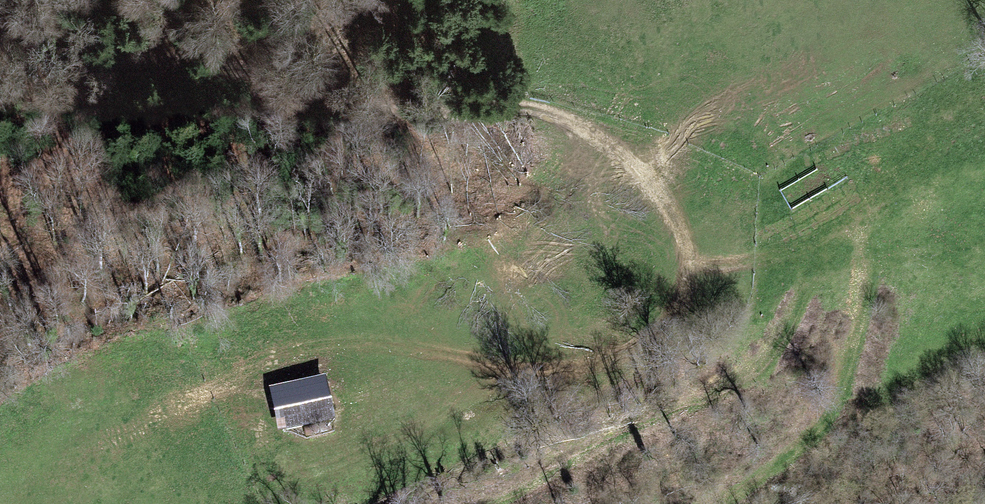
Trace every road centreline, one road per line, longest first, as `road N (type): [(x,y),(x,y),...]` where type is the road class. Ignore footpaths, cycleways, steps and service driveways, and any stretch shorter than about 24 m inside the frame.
road 1 (track): [(0,27),(108,64),(243,68),(388,105),(536,109),(632,160),(674,212),(683,238),(675,304),(639,343),(597,364),(503,370),(351,340),(309,347)]
road 2 (track): [(495,503),(688,411),(754,370),(771,354),(826,234)]
road 3 (track): [(726,503),(814,434),(838,402),(868,298),(865,214)]
road 4 (track): [(684,263),(752,257),(865,214)]

